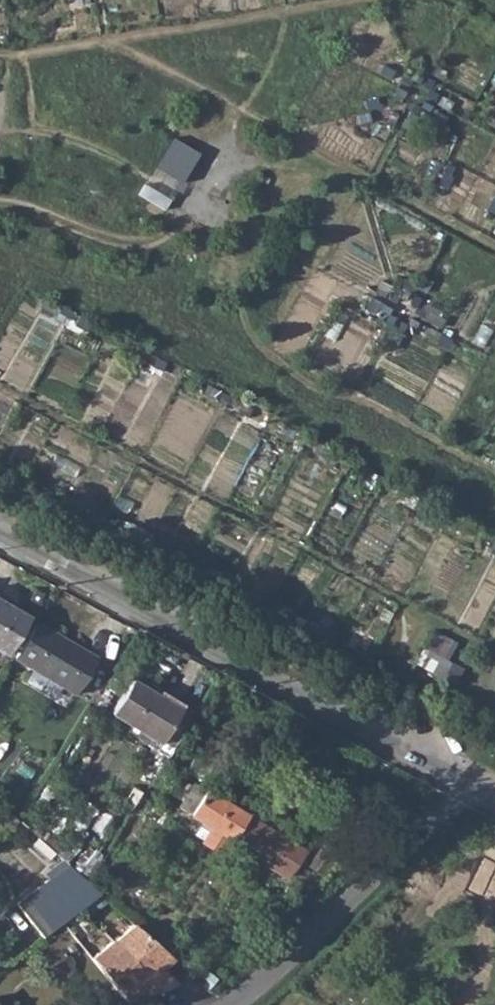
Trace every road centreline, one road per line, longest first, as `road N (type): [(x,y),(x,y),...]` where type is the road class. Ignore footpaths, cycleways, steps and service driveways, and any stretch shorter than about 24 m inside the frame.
road 1 (residential): [(0,532),(465,783)]
road 2 (track): [(0,210),(119,249),(165,245),(232,107)]
road 3 (residential): [(465,783),(230,1004)]

